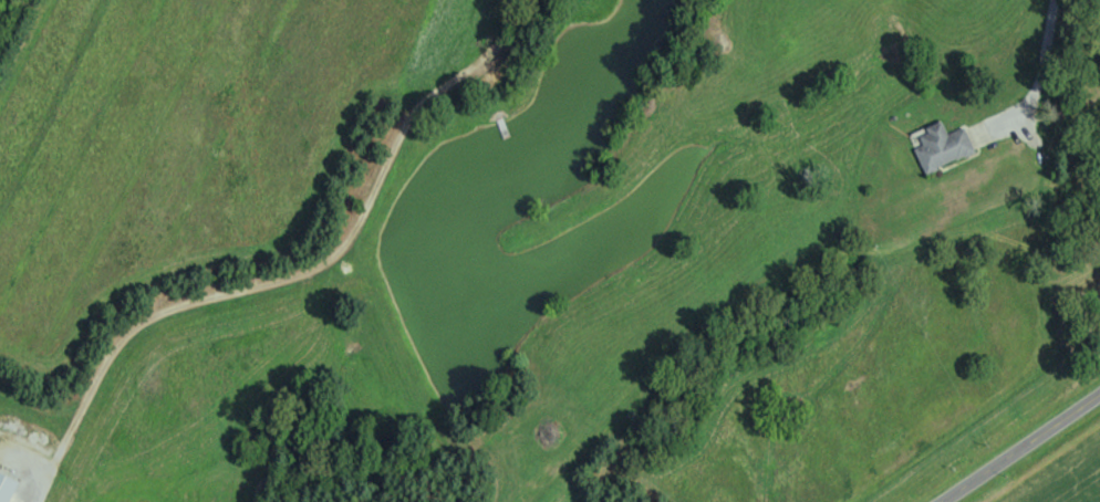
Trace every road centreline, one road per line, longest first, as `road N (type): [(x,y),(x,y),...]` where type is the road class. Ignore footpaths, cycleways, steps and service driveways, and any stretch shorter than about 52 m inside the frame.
road 1 (tertiary): [(940,501),(1099,386)]

